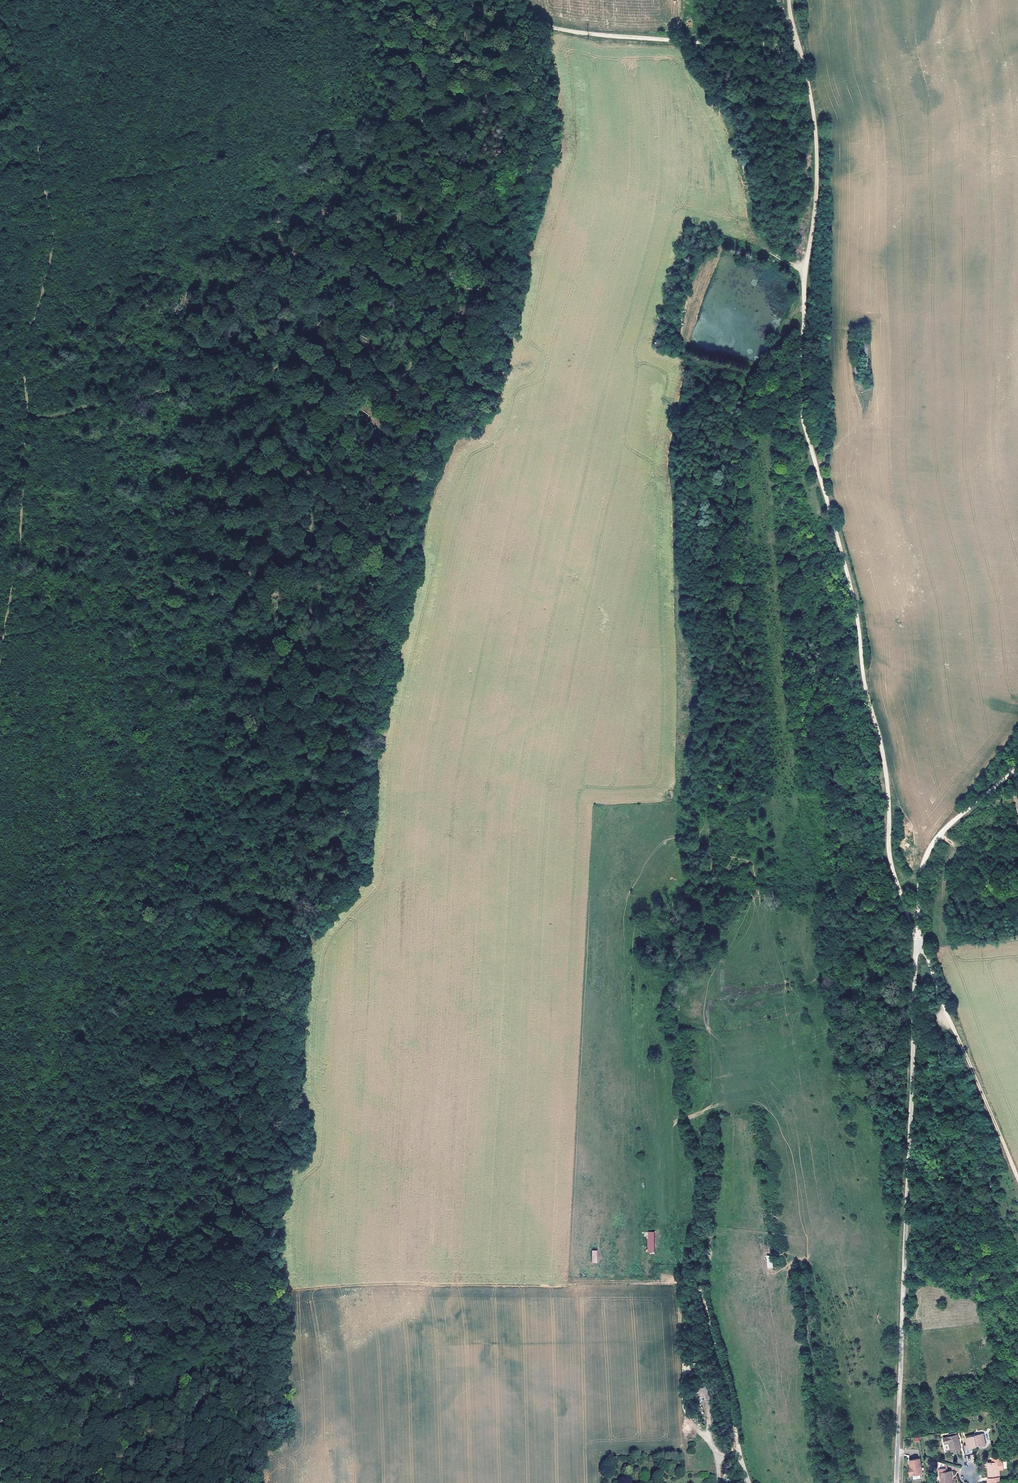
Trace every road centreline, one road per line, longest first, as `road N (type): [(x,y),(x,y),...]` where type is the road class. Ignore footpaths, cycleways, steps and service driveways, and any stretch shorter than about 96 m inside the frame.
road 1 (track): [(83,1482),(127,1352),(125,1049),(178,688),(211,627),(207,526),(267,380),(334,304),(398,265),(439,267),(462,256),(493,153),(489,101),(470,30),(488,16)]
road 2 (track): [(917,944),(892,864),(884,760),(854,597),(804,421),(817,160),(799,45)]
road 3 (track): [(13,0),(53,235),(23,361),(19,550),(0,660)]
road 4 (residential): [(917,944),(897,1482)]
road 5 (track): [(488,16),(613,36),(799,45)]
road 6 (track): [(917,944),(1017,1181)]
road 7 (track): [(1017,768),(931,846),(919,879),(917,944)]
road 8 (unclassified): [(751,1482),(700,1285)]

